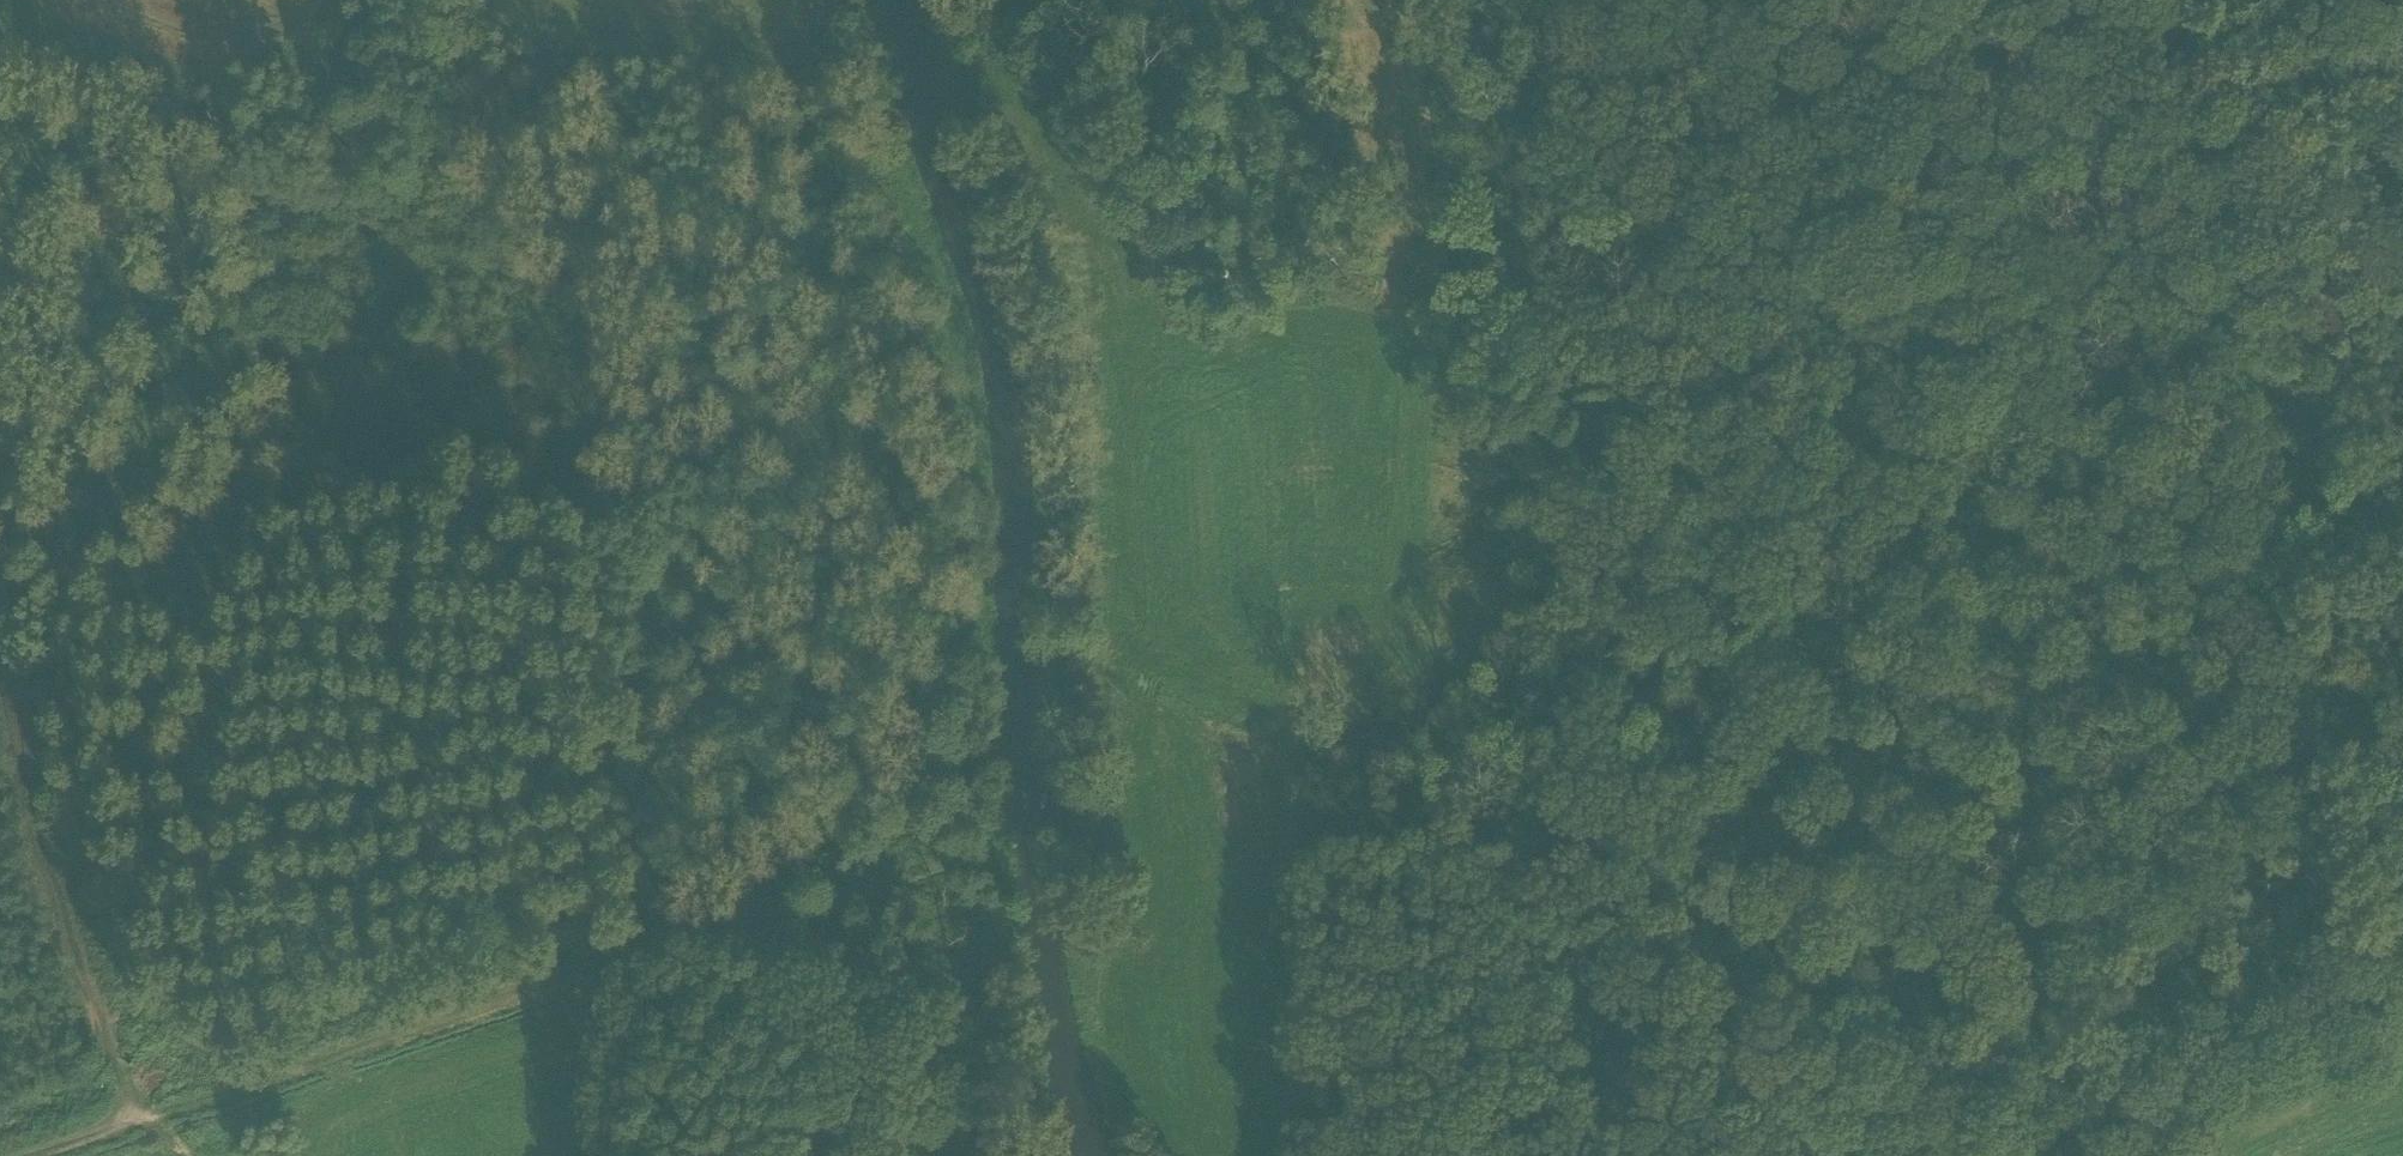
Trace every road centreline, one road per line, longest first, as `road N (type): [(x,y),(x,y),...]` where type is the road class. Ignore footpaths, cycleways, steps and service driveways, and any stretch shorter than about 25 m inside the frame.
road 1 (track): [(35,1155),(704,930)]

